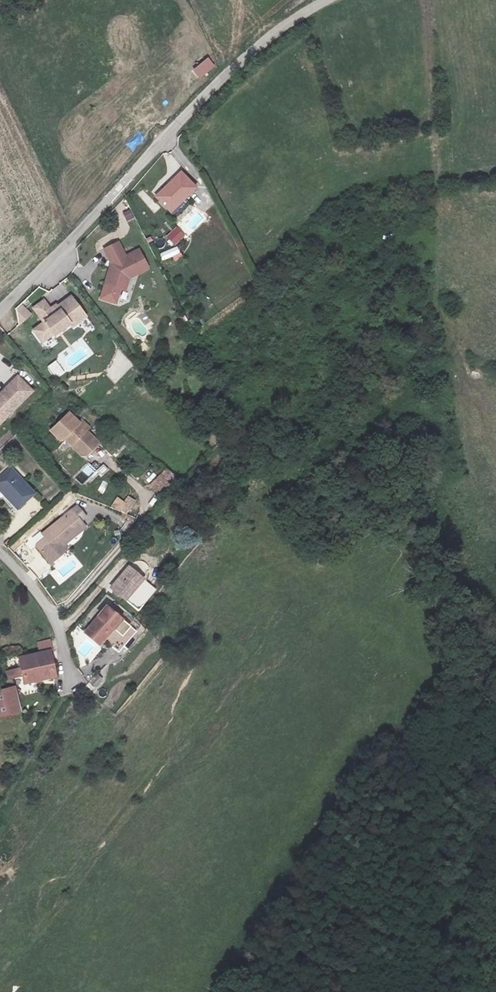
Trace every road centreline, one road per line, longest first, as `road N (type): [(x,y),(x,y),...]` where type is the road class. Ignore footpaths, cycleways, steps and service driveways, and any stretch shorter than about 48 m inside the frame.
road 1 (unclassified): [(335,0),(269,37),(0,313)]

